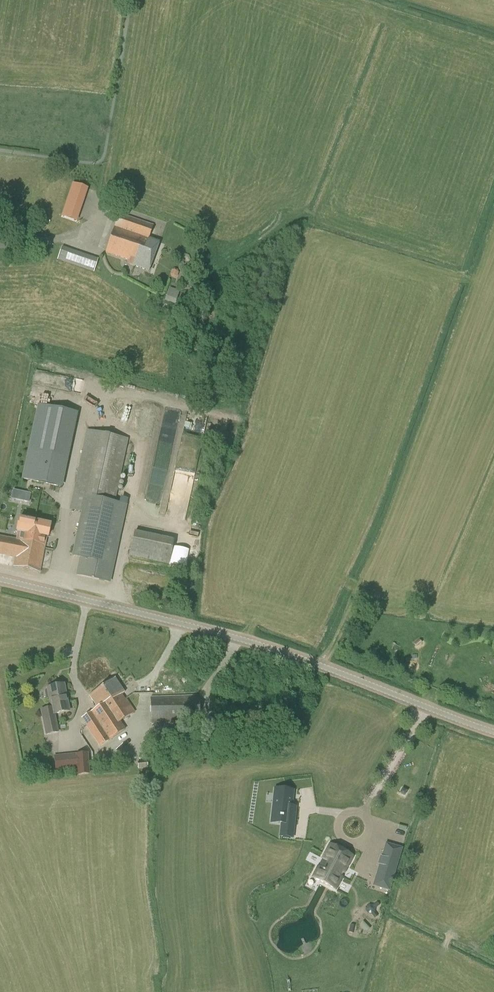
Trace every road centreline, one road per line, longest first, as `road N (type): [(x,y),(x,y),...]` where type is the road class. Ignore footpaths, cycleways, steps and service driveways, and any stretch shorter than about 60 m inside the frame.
road 1 (tertiary): [(493,732),(251,640),(0,579)]

